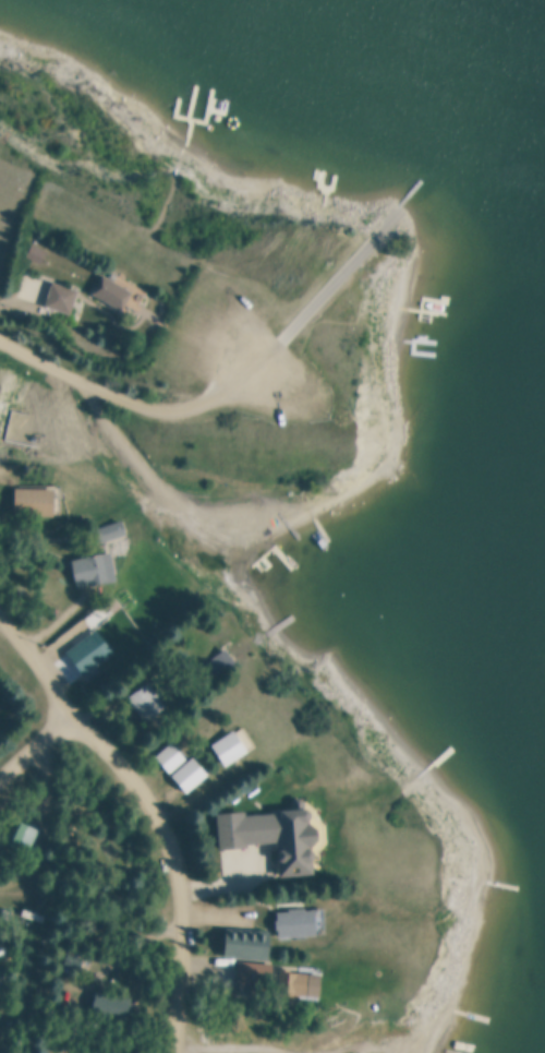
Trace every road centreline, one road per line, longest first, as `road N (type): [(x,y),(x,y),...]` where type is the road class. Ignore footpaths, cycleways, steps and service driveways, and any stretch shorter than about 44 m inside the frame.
road 1 (residential): [(184,1052),(185,919),(175,843),(144,779),(83,710)]
road 2 (residential): [(0,613),(83,710)]

